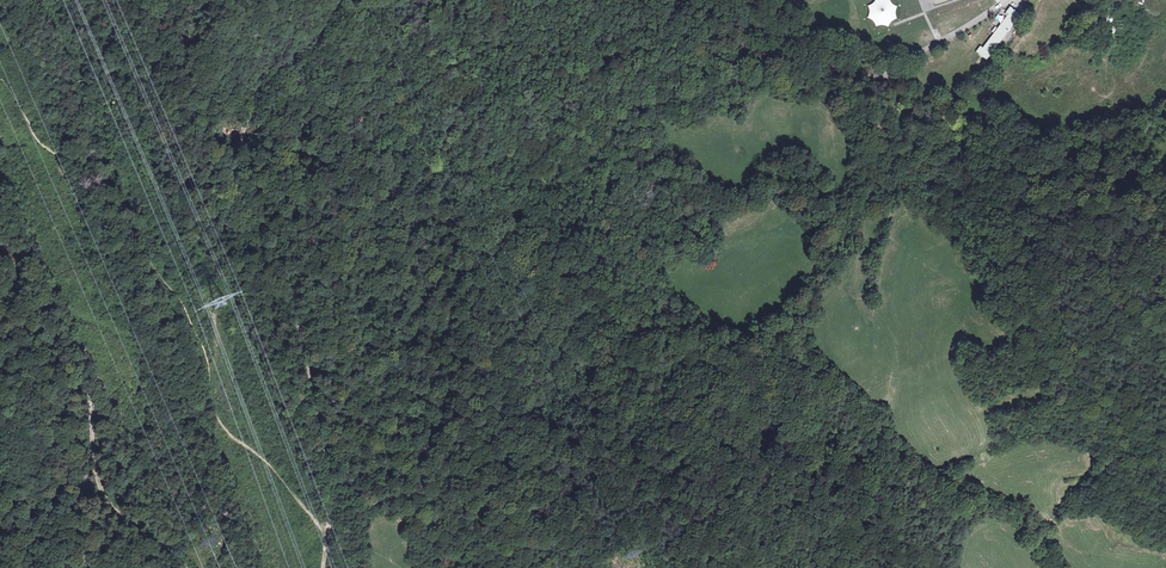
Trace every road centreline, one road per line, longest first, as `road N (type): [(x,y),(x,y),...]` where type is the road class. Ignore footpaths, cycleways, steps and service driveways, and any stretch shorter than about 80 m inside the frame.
road 1 (track): [(327,530),(328,477),(301,354),(242,192),(239,154),(256,103),(315,46),(340,0)]
road 2 (track): [(0,271),(59,330),(81,364),(96,490),(185,567)]
road 3 (track): [(987,96),(1036,147),(1165,174)]

